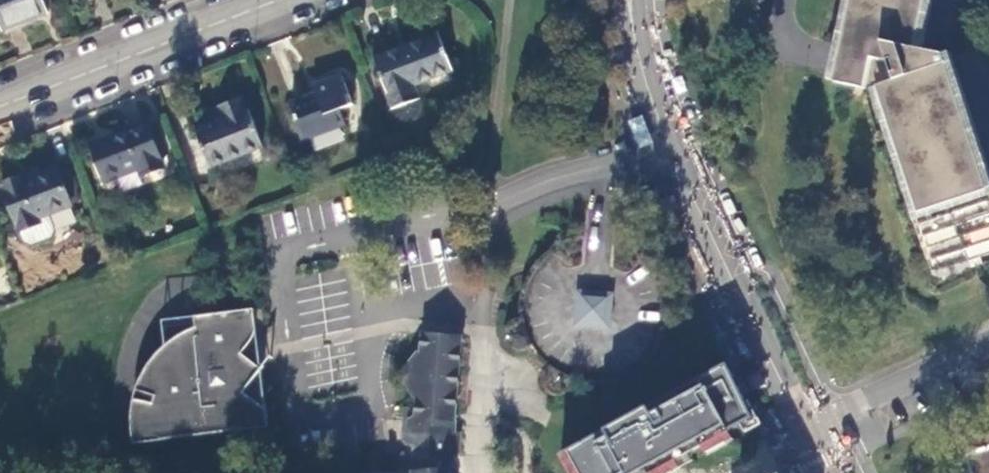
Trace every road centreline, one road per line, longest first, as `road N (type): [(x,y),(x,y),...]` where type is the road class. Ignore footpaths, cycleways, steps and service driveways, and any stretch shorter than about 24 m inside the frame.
road 1 (secondary): [(826,472),(669,150),(632,29)]
road 2 (residential): [(0,105),(275,0)]

